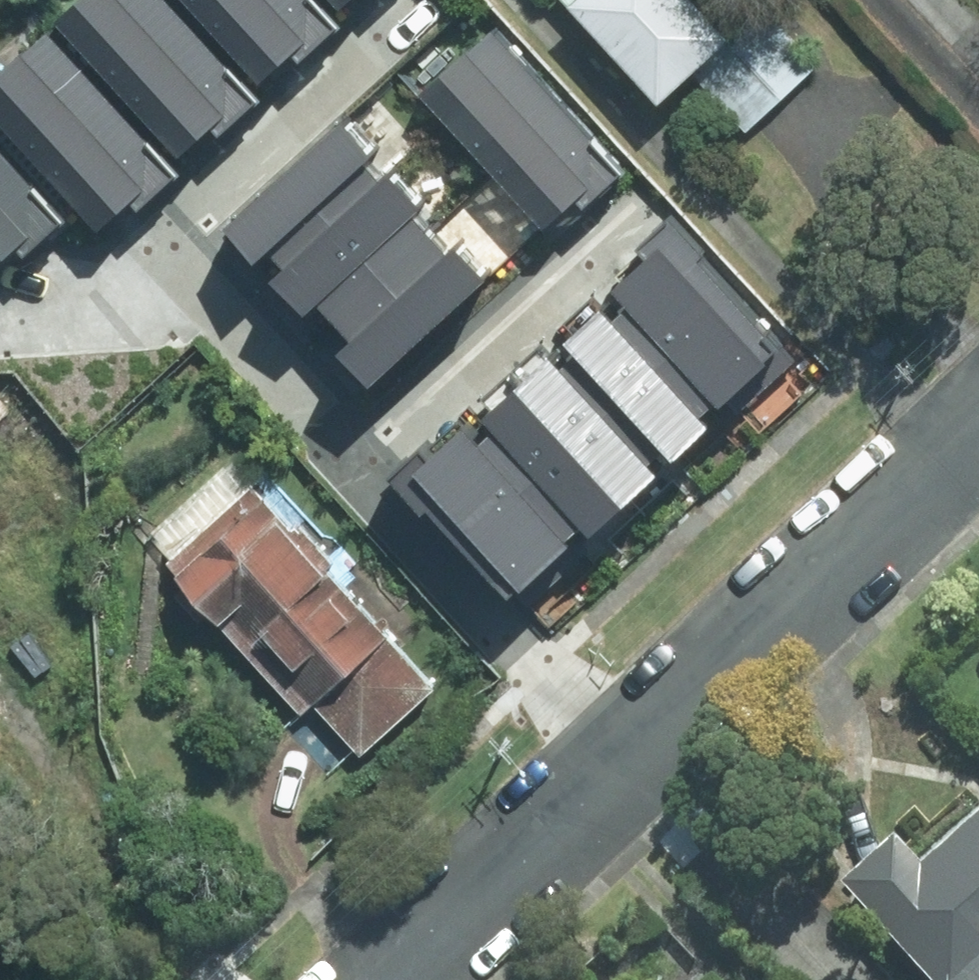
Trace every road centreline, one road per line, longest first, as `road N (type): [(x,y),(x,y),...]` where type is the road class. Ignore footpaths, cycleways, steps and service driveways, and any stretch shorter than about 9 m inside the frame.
road 1 (residential): [(978,435),(621,771)]
road 2 (residential): [(621,771),(355,471)]
road 3 (residential): [(355,471),(632,228)]
road 4 (residential): [(163,254),(425,13)]
road 5 (residential): [(0,720),(221,979)]
road 6 (residential): [(621,771),(398,979)]
road 7 (residential): [(355,471),(163,254)]
road 8 (residential): [(163,254),(0,315)]

